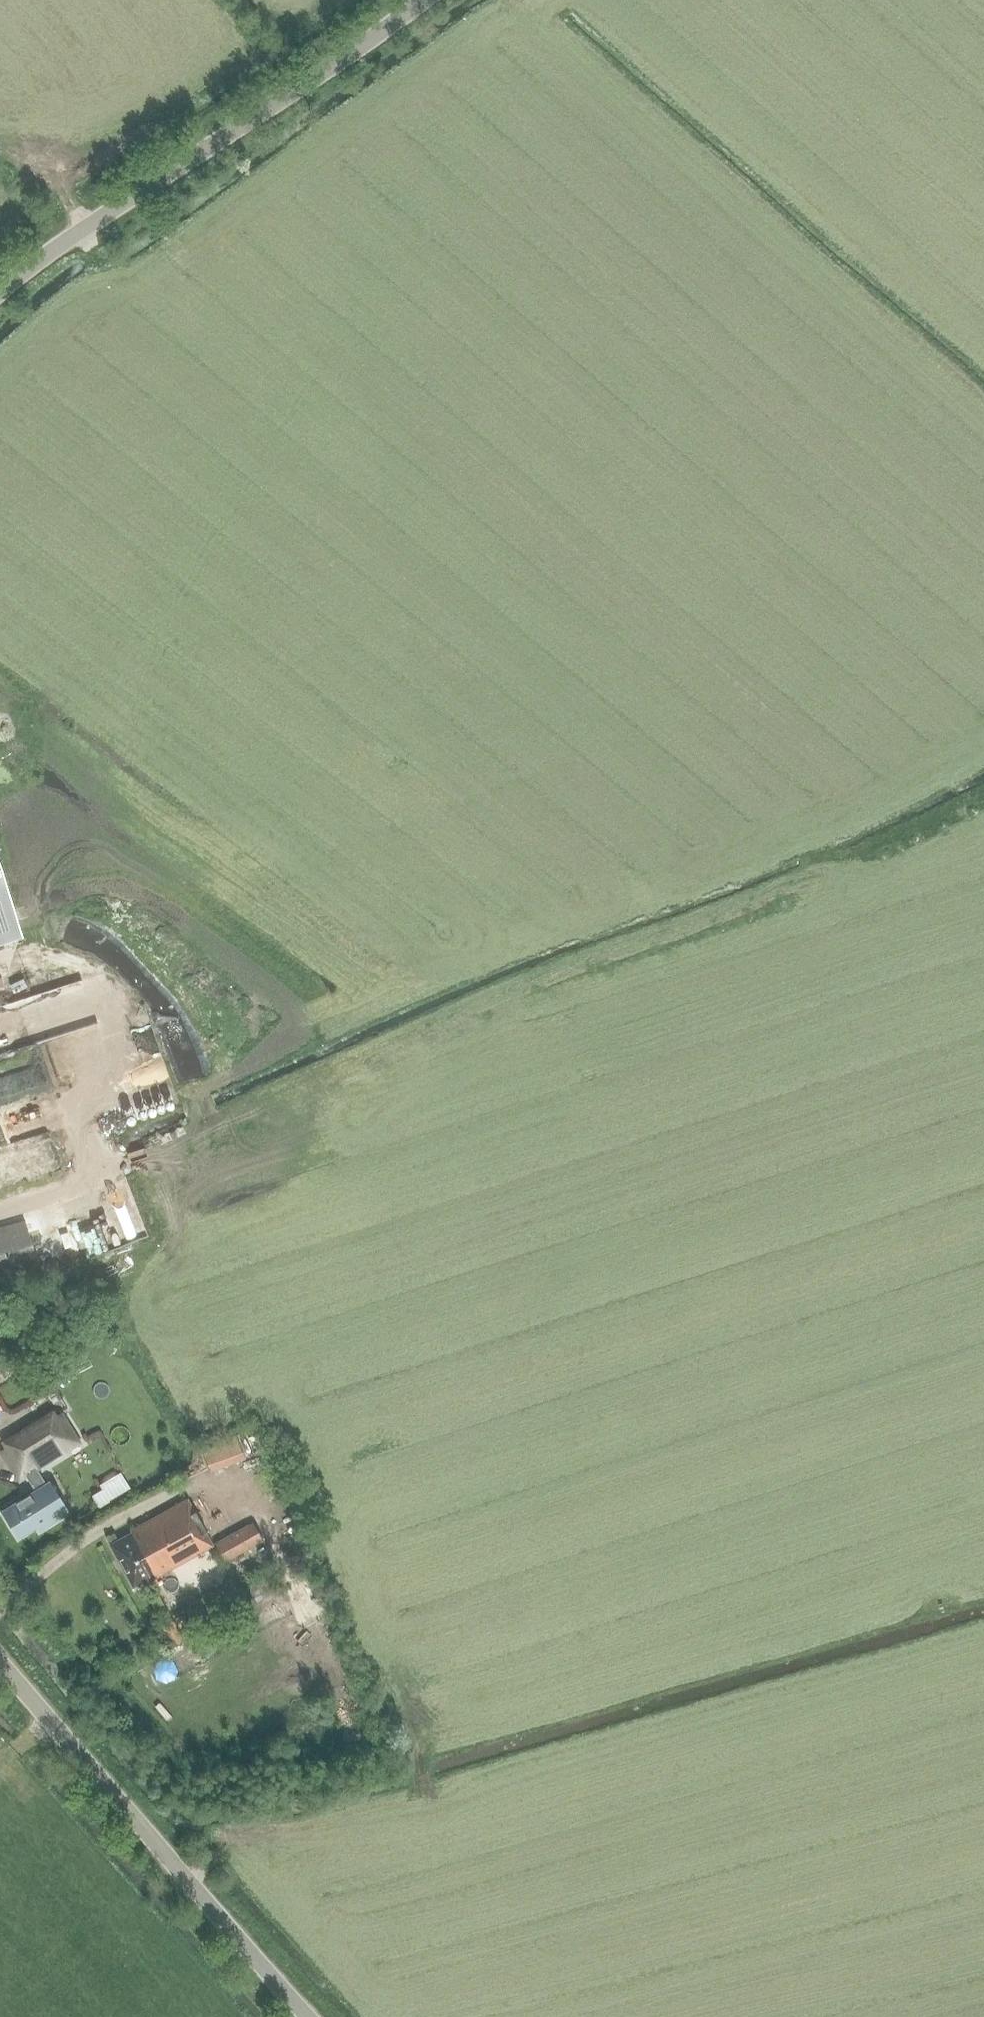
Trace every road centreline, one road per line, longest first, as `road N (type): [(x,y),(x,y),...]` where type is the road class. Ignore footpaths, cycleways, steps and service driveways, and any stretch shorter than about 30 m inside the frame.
road 1 (tertiary): [(0,291),(421,0)]
road 2 (tertiary): [(305,2016),(0,1663)]

